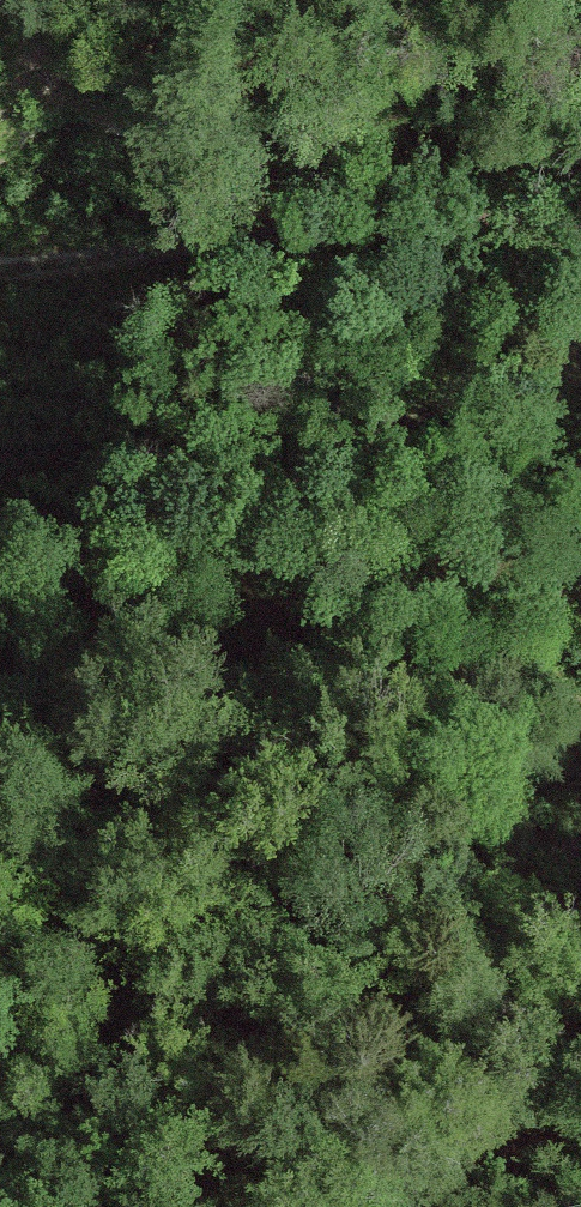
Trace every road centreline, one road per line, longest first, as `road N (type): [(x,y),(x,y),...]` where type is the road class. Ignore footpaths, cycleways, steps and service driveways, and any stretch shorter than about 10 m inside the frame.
road 1 (track): [(580,245),(355,213),(0,267)]
road 2 (track): [(580,698),(469,678),(452,659),(580,313)]
road 3 (track): [(452,659),(205,693),(0,635)]

